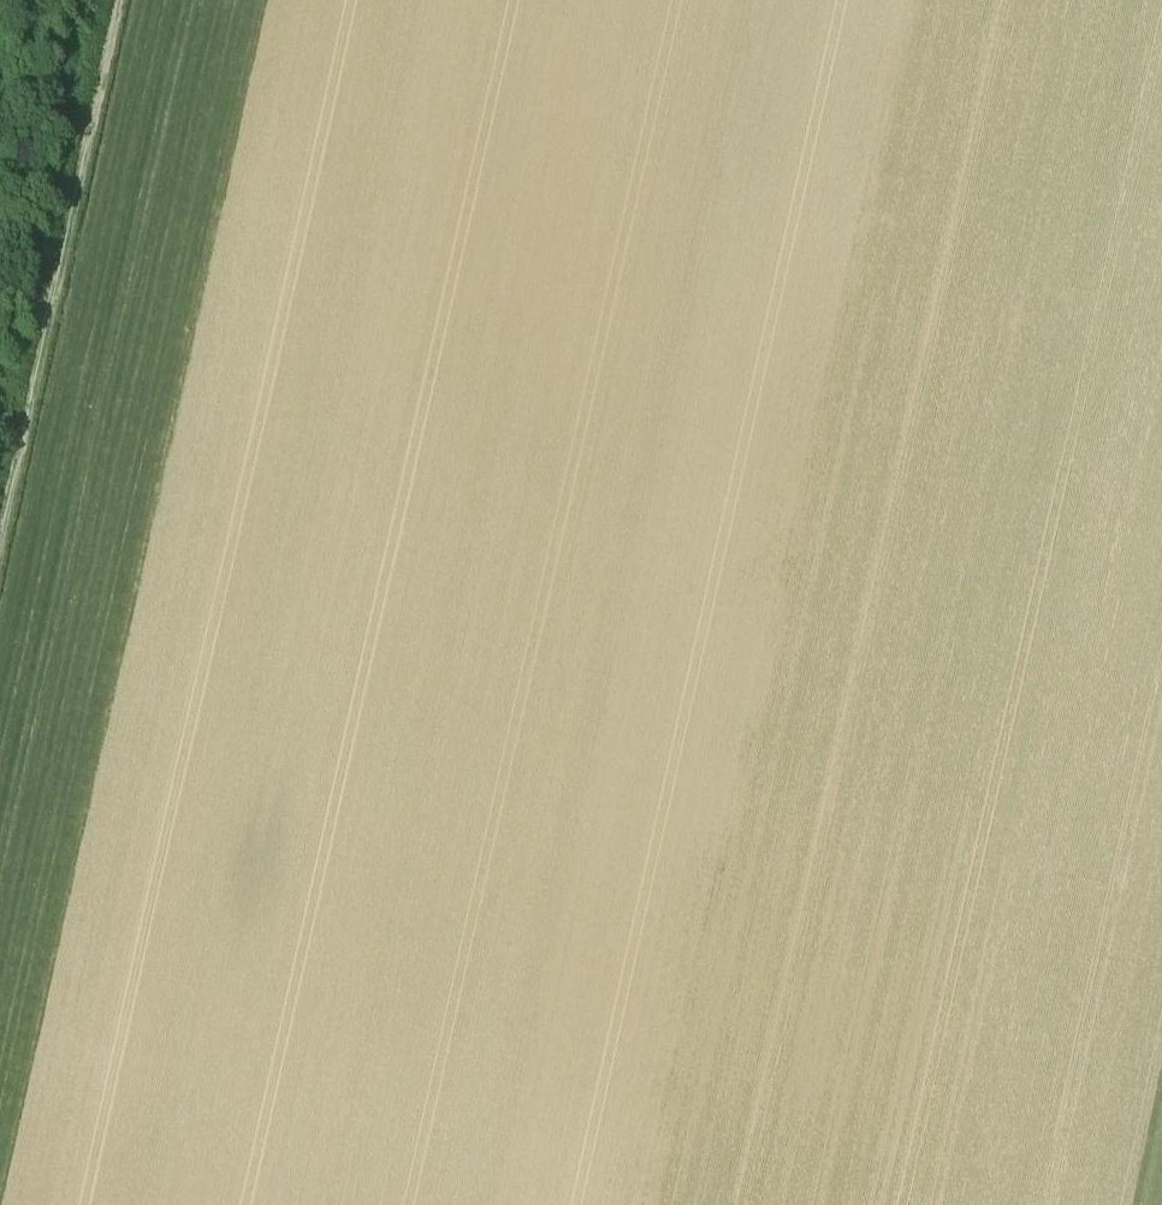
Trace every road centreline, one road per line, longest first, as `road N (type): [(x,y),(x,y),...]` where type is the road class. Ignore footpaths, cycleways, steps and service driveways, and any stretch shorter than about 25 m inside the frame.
road 1 (track): [(0,546),(118,0)]

